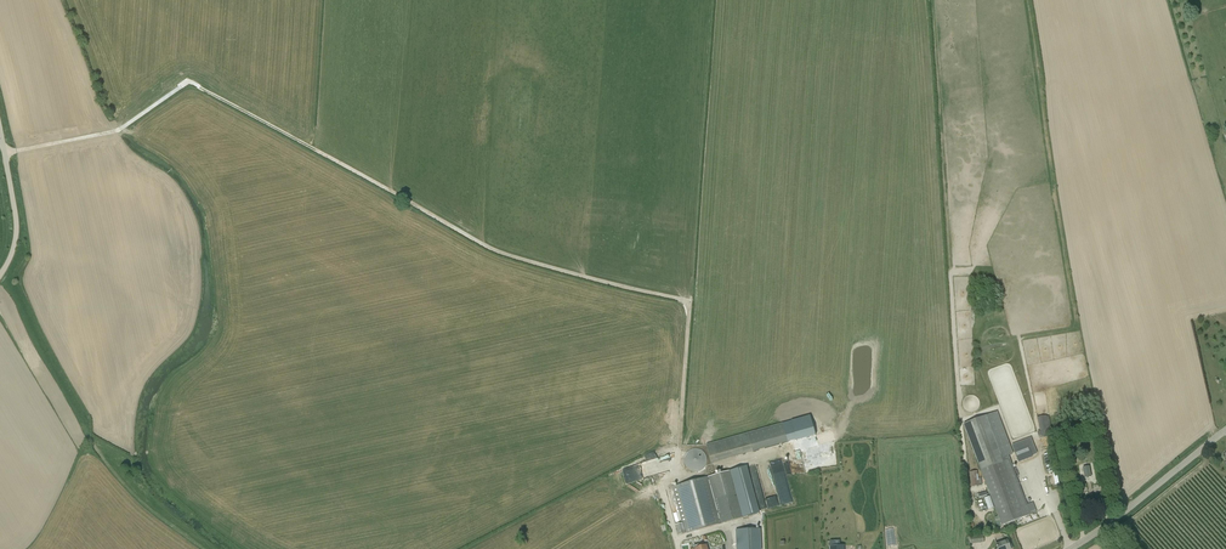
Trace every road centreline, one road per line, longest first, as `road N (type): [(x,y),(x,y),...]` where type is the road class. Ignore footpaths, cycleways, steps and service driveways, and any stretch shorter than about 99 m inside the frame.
road 1 (unclassified): [(1105,528),(1225,431)]
road 2 (unclassified): [(0,276),(17,231),(0,129)]

